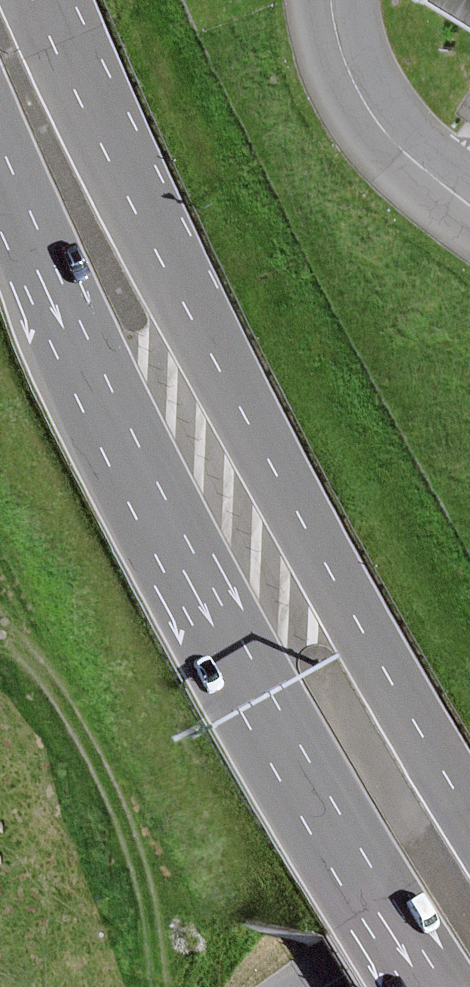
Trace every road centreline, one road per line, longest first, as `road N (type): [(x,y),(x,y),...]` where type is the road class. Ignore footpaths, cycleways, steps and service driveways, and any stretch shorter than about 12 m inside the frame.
road 1 (primary): [(0,166),(77,366),(257,702),(433,986)]
road 2 (primary): [(469,817),(151,250),(44,0)]
road 3 (unclassified): [(332,0),(348,62),(381,130),(469,204)]
road 4 (unclassified): [(327,986),(469,902)]

